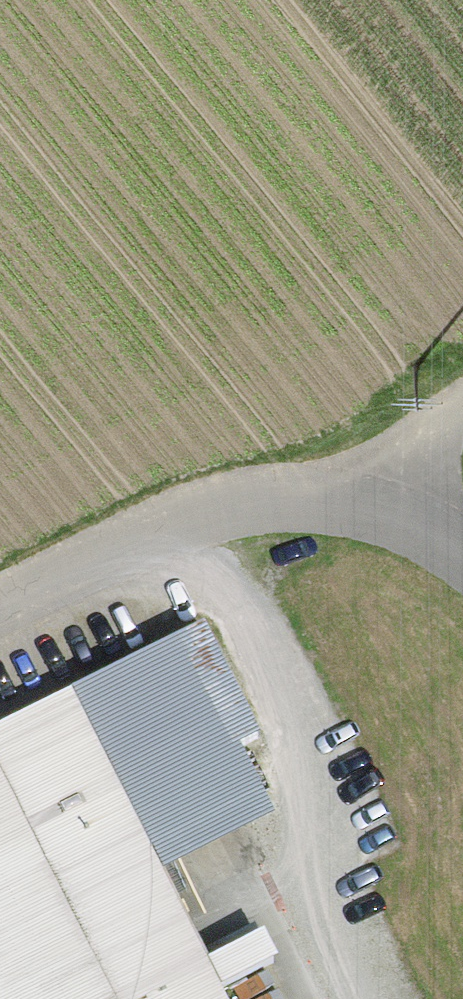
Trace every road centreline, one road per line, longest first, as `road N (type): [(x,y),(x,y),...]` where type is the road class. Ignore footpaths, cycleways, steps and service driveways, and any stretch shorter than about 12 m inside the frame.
road 1 (unclassified): [(0,603),(94,554),(255,505),(383,493),(462,552)]
road 2 (track): [(462,401),(439,419),(383,493)]

